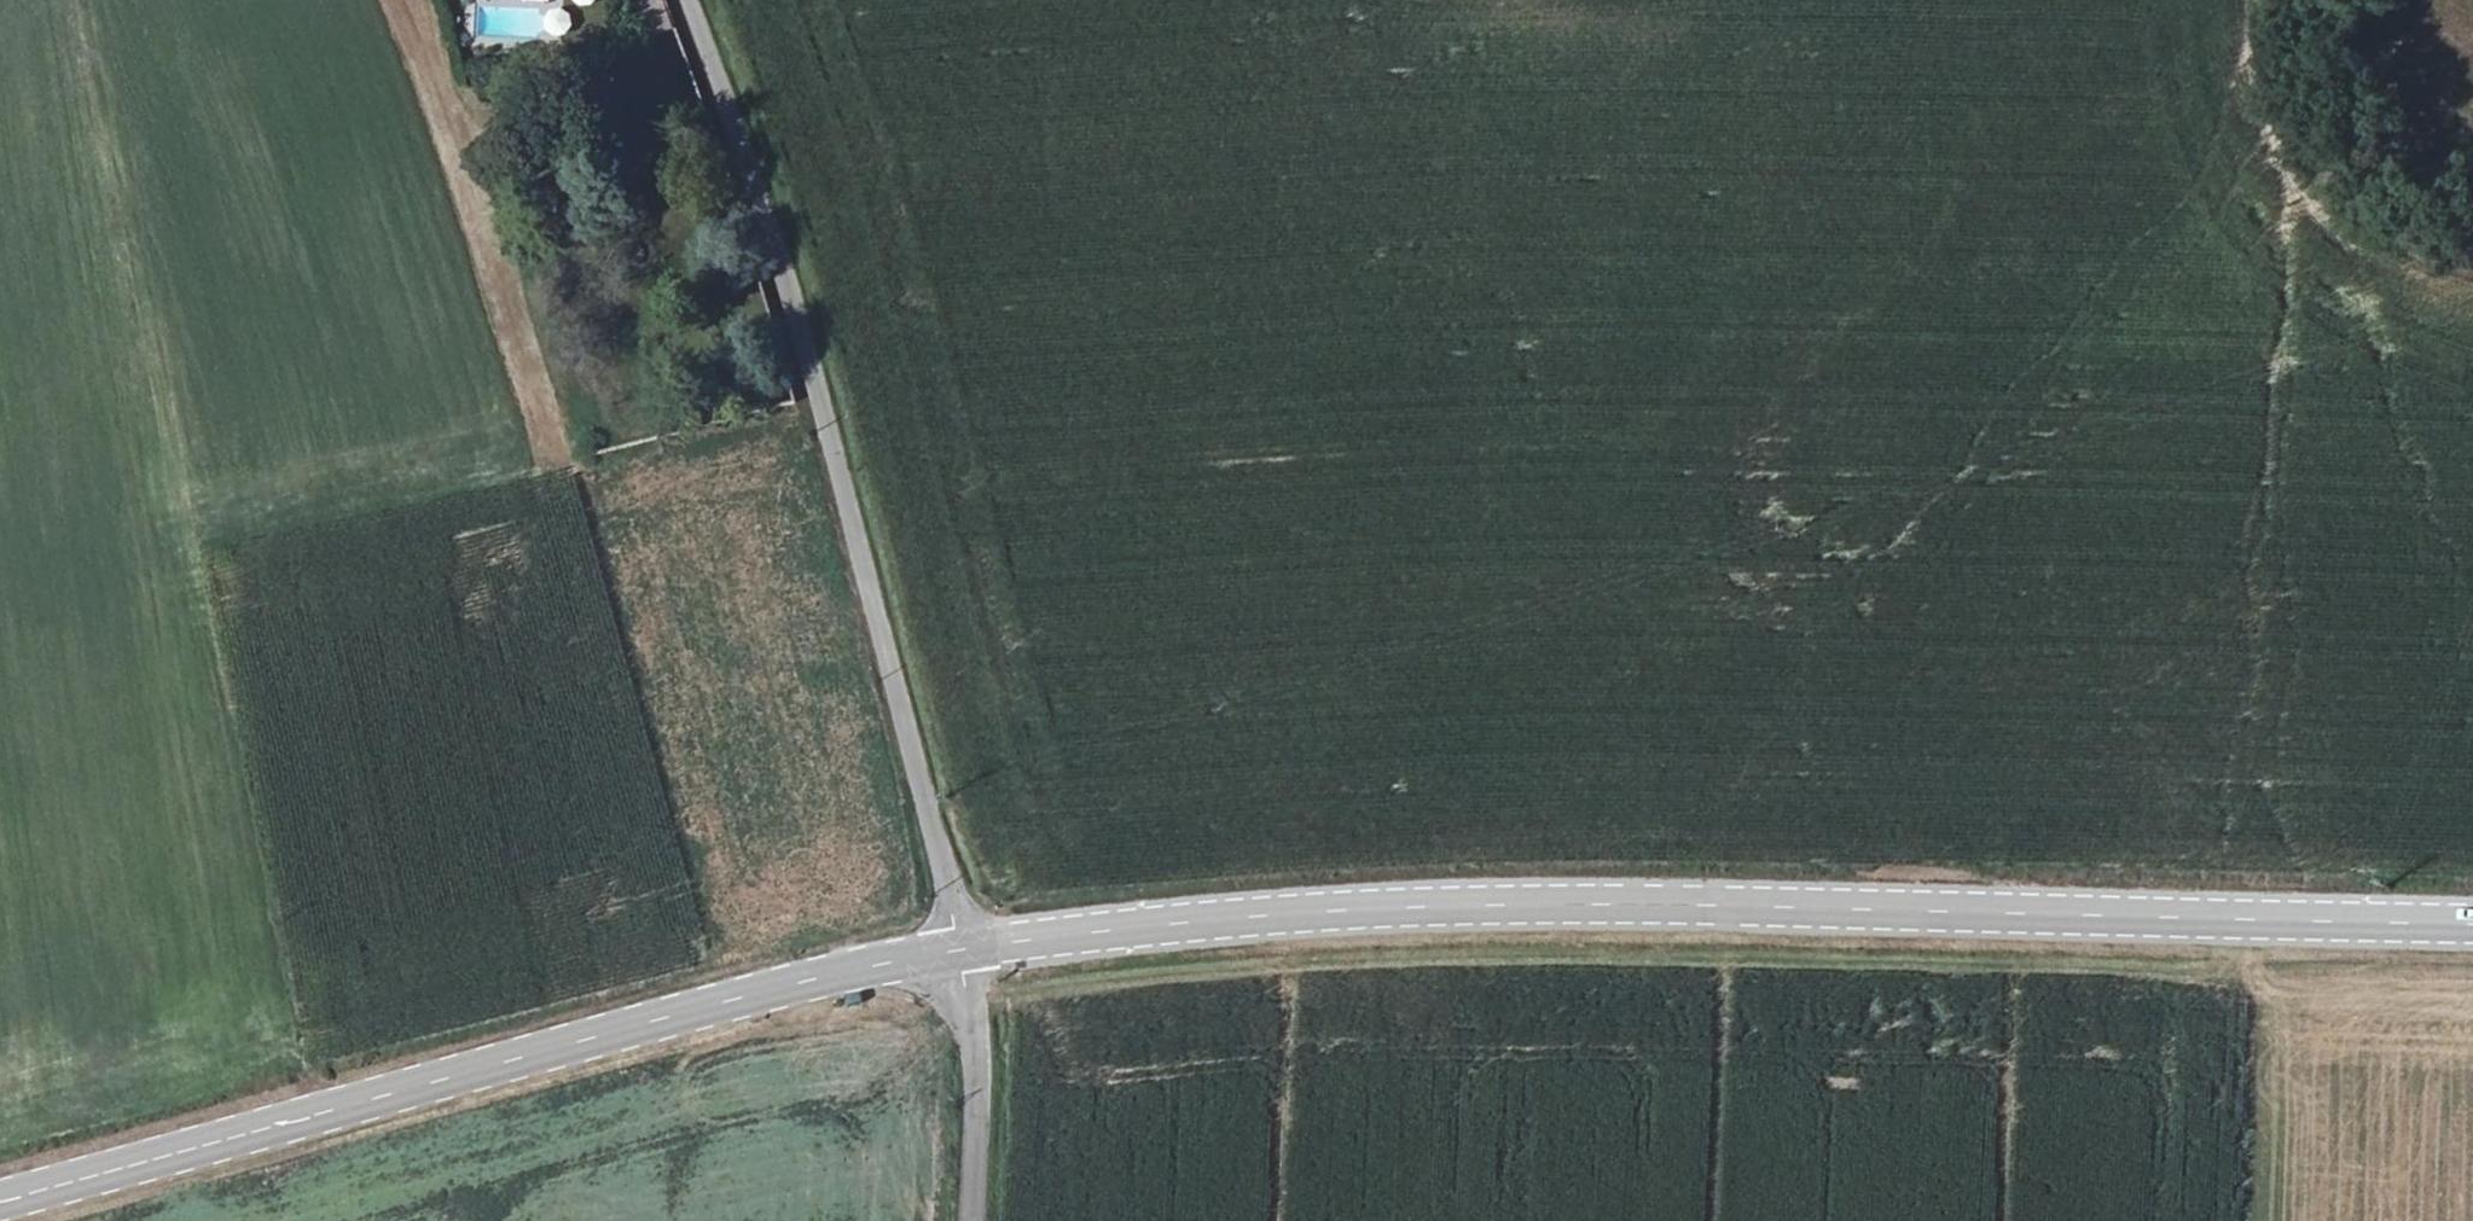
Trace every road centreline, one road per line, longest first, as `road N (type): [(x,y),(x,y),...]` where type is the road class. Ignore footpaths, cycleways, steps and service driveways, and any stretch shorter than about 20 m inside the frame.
road 1 (secondary): [(961,940),(1221,908),(1509,888),(2472,914)]
road 2 (secondary): [(0,1189),(568,1030),(961,940)]
road 3 (unclassified): [(961,940),(791,284),(686,0)]
road 4 (unclassified): [(975,1220),(980,1112),(961,940)]

